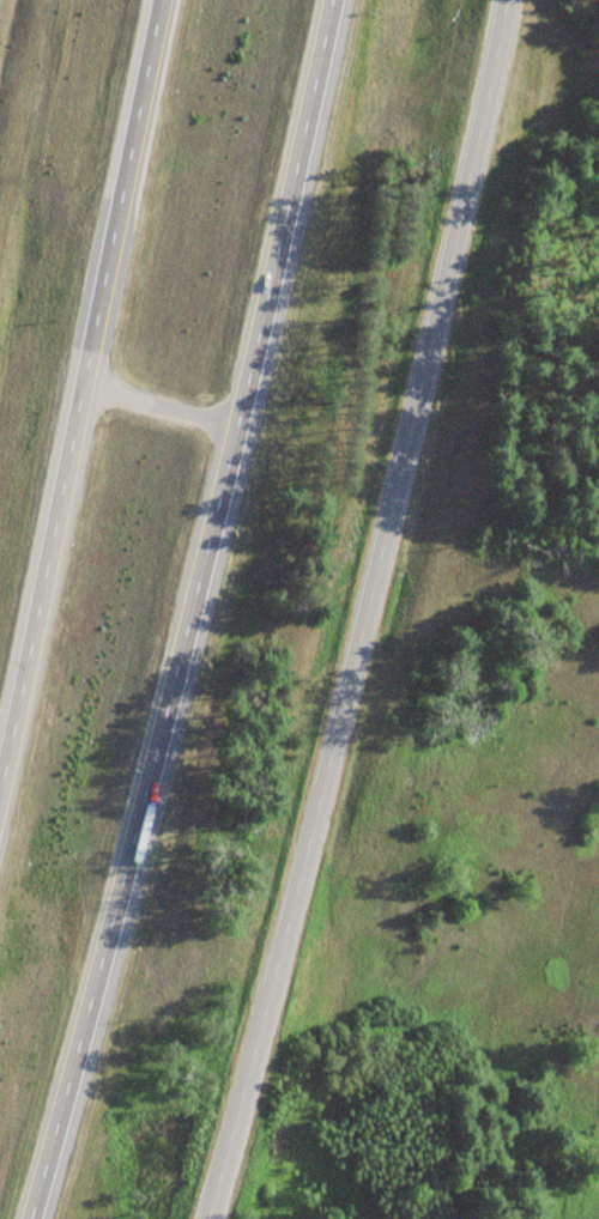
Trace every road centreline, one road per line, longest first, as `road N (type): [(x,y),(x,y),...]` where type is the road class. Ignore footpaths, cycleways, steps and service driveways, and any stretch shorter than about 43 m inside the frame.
road 1 (motorway): [(27,1218),(126,877),(332,0)]
road 2 (tertiary): [(210,1218),(322,795),(506,0)]
road 3 (motorway): [(156,0),(0,793)]

